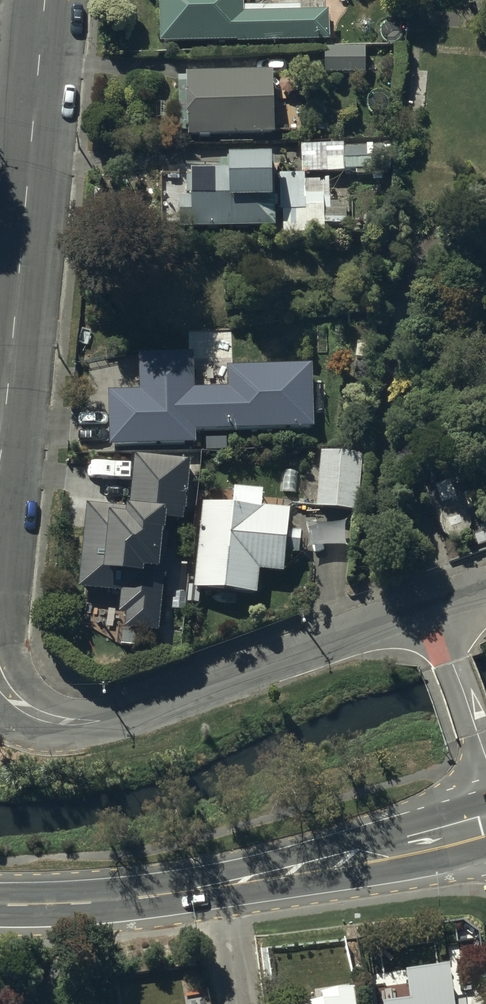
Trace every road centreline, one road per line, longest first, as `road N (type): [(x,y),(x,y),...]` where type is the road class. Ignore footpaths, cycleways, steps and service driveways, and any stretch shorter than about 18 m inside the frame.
road 1 (secondary): [(485,827),(229,887),(0,906)]
road 2 (tertiary): [(432,606),(101,720),(40,716),(1,685)]
road 3 (tertiary): [(0,458),(45,0)]
road 4 (tertiary): [(432,606),(485,760)]

